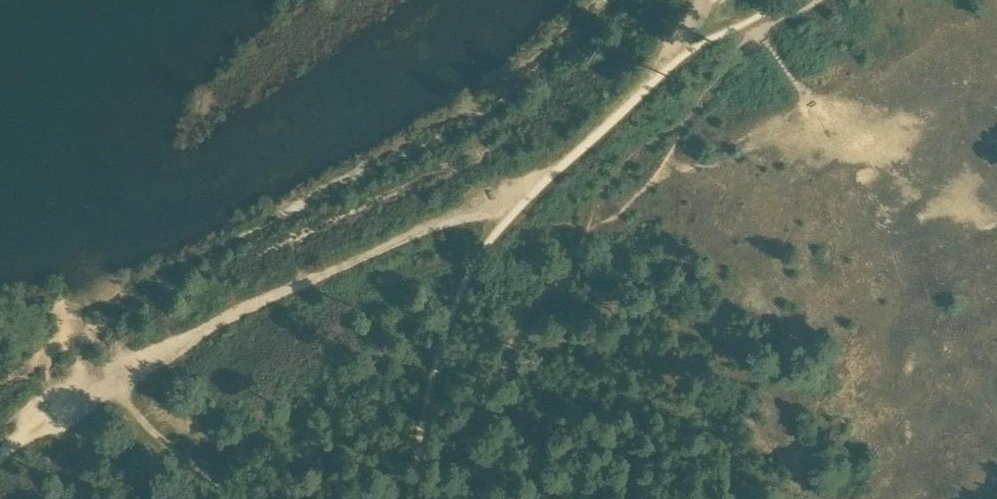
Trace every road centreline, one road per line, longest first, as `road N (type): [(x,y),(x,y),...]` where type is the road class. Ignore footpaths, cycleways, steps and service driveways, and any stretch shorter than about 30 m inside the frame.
road 1 (track): [(616,114),(497,196),(380,240),(97,382)]
road 2 (track): [(247,498),(97,382)]

